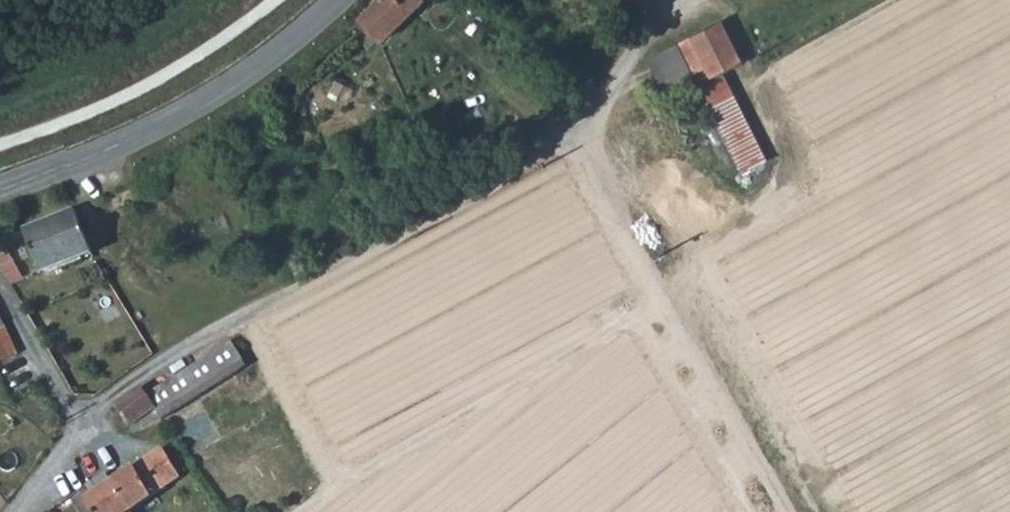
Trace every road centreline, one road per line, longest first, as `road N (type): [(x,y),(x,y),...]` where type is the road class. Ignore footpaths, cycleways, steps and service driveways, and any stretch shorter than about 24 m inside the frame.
road 1 (residential): [(75,411),(149,361),(572,141),(626,64),(636,0)]
road 2 (track): [(790,511),(572,141)]
road 3 (secondary): [(335,0),(200,104),(0,192)]
road 4 (residential): [(0,279),(75,411)]

